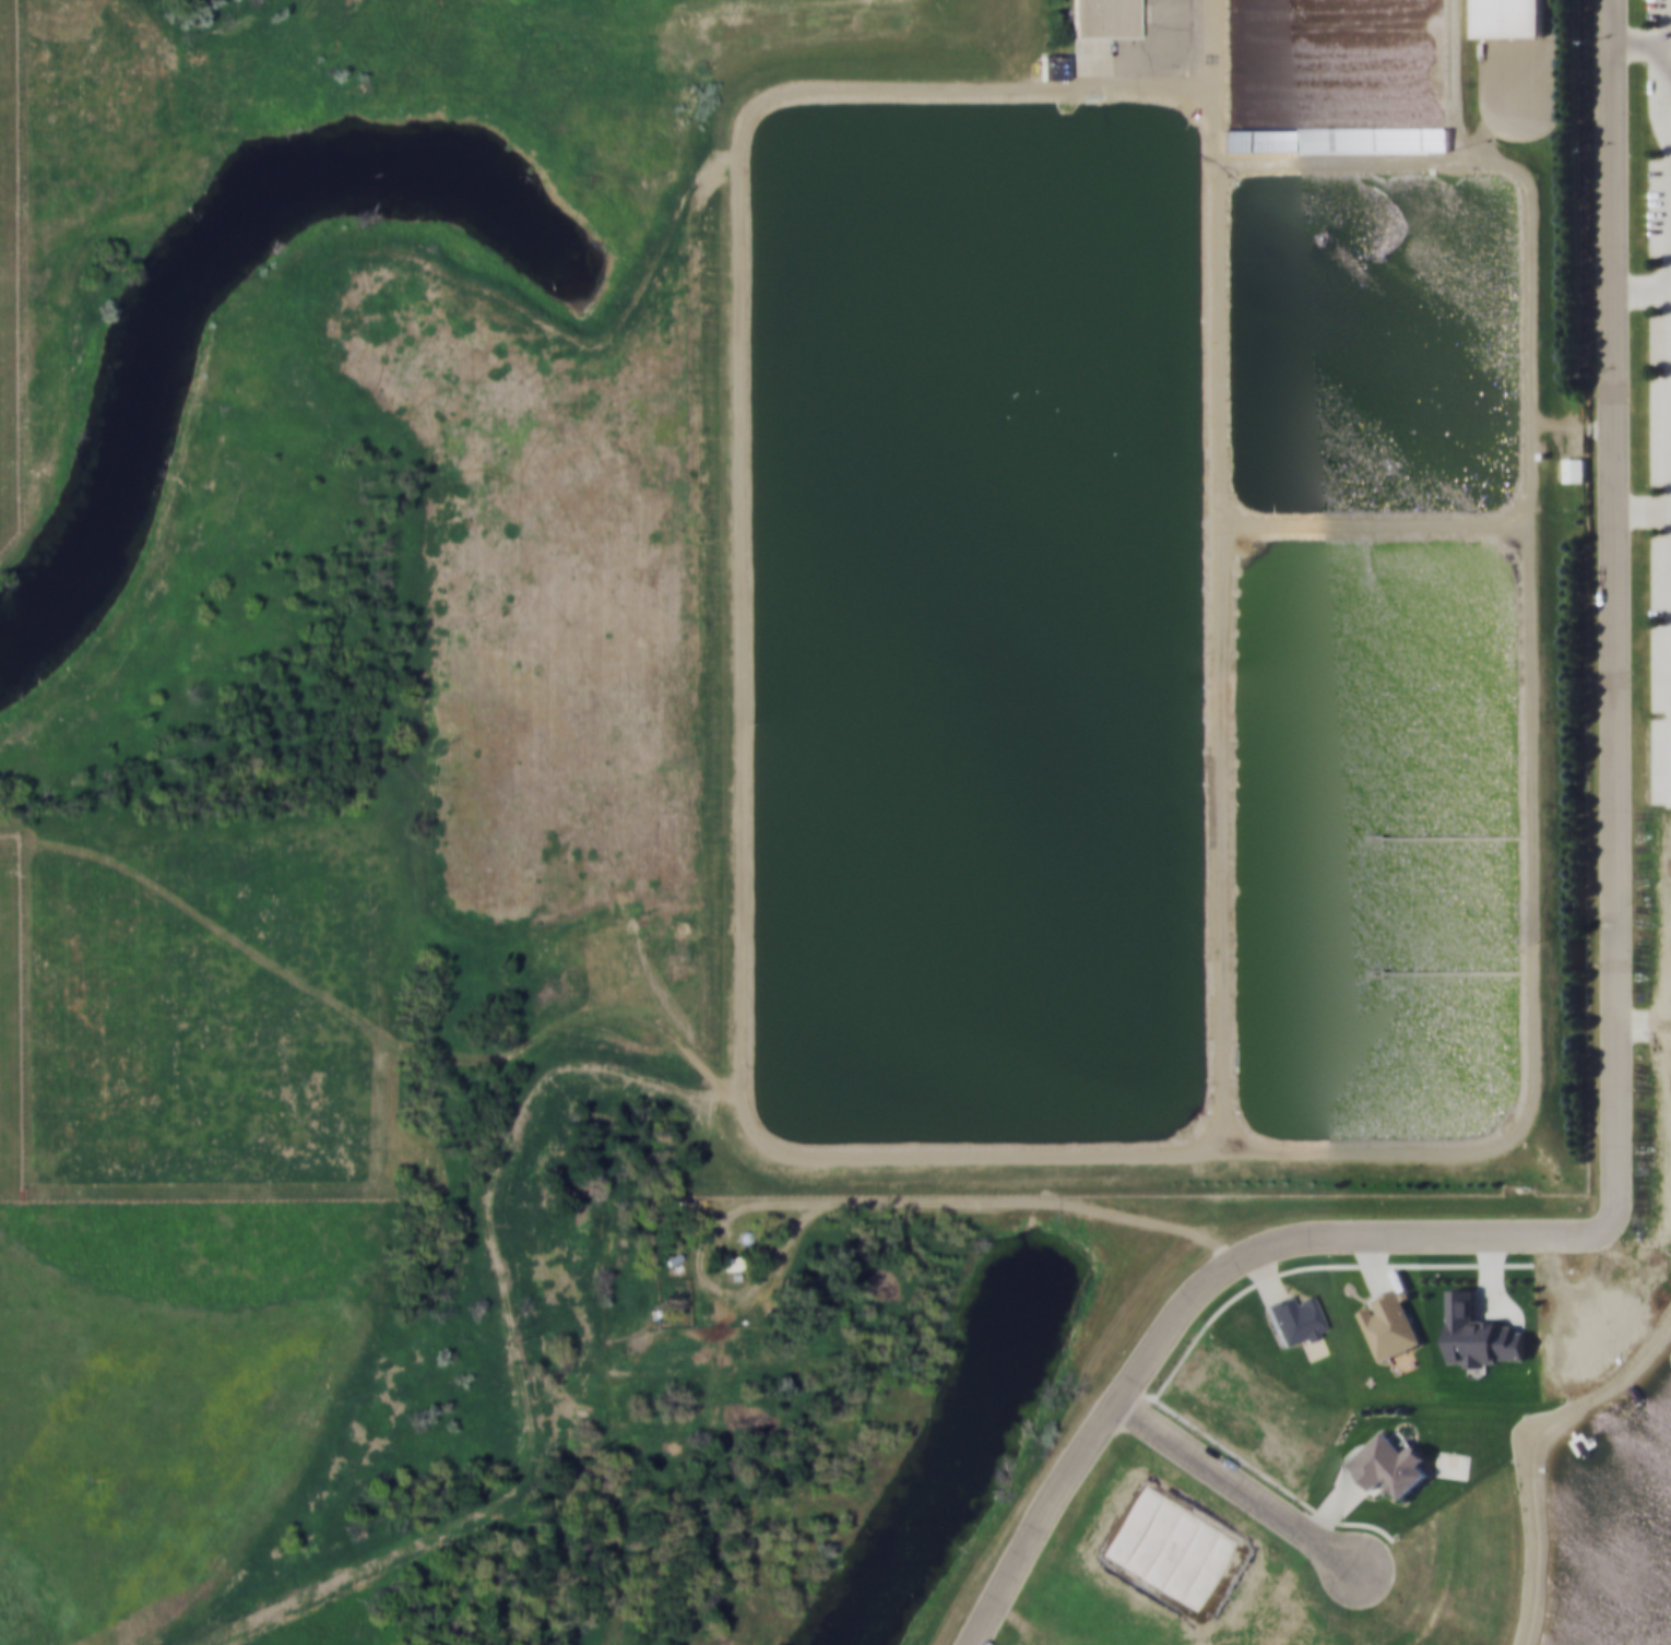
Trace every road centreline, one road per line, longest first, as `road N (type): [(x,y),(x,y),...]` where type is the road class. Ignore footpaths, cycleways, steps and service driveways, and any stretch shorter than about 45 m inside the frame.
road 1 (residential): [(1608,0),(1615,1162),(1602,1195),(1571,1222),(1303,1235),(1239,1255),(1187,1300),(1116,1401),(969,1644)]
road 2 (residential): [(1116,1401),(1352,1561)]

